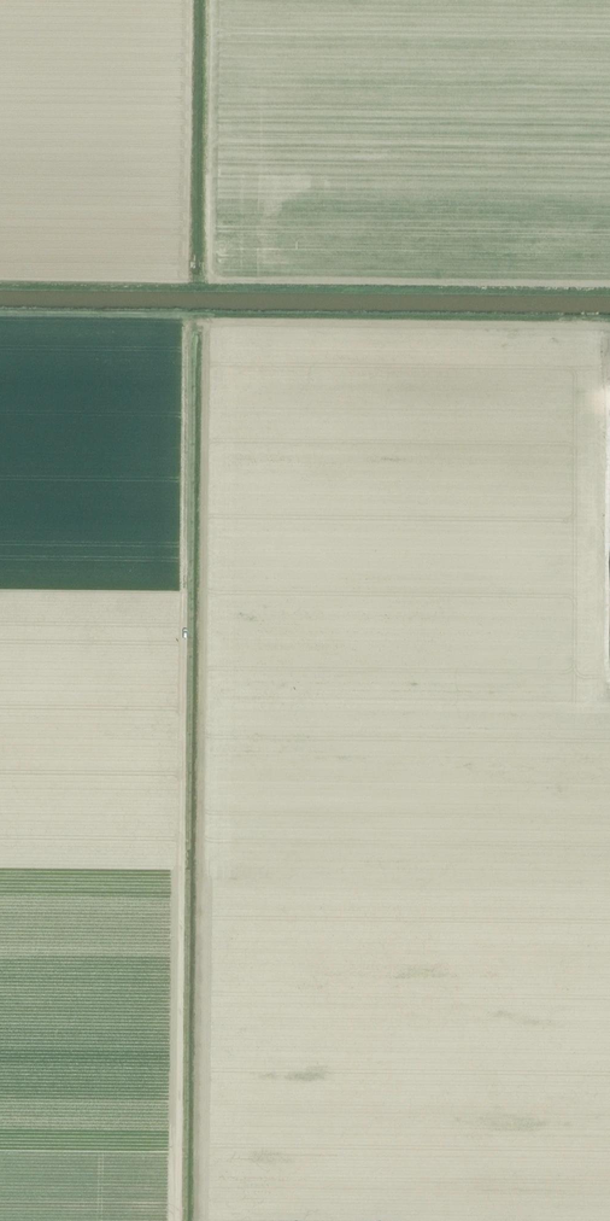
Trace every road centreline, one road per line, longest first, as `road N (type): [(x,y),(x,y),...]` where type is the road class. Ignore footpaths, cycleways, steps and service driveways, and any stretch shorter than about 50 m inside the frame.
road 1 (track): [(187,263),(189,0)]

